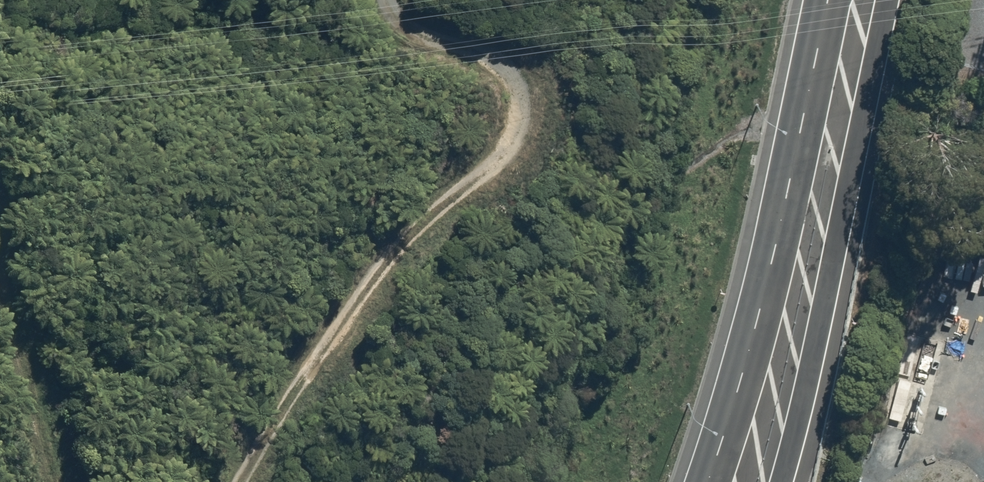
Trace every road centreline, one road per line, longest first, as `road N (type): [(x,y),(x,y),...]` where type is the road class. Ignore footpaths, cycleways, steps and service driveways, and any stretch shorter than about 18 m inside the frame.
road 1 (track): [(384,0),(408,25),(499,63),(515,98),(511,132),(497,155),(392,250),(237,481)]
road 2 (trunk): [(887,0),(778,481)]
road 3 (trunk): [(704,481),(753,327),(816,45)]
road 4 (track): [(56,481),(0,293)]

